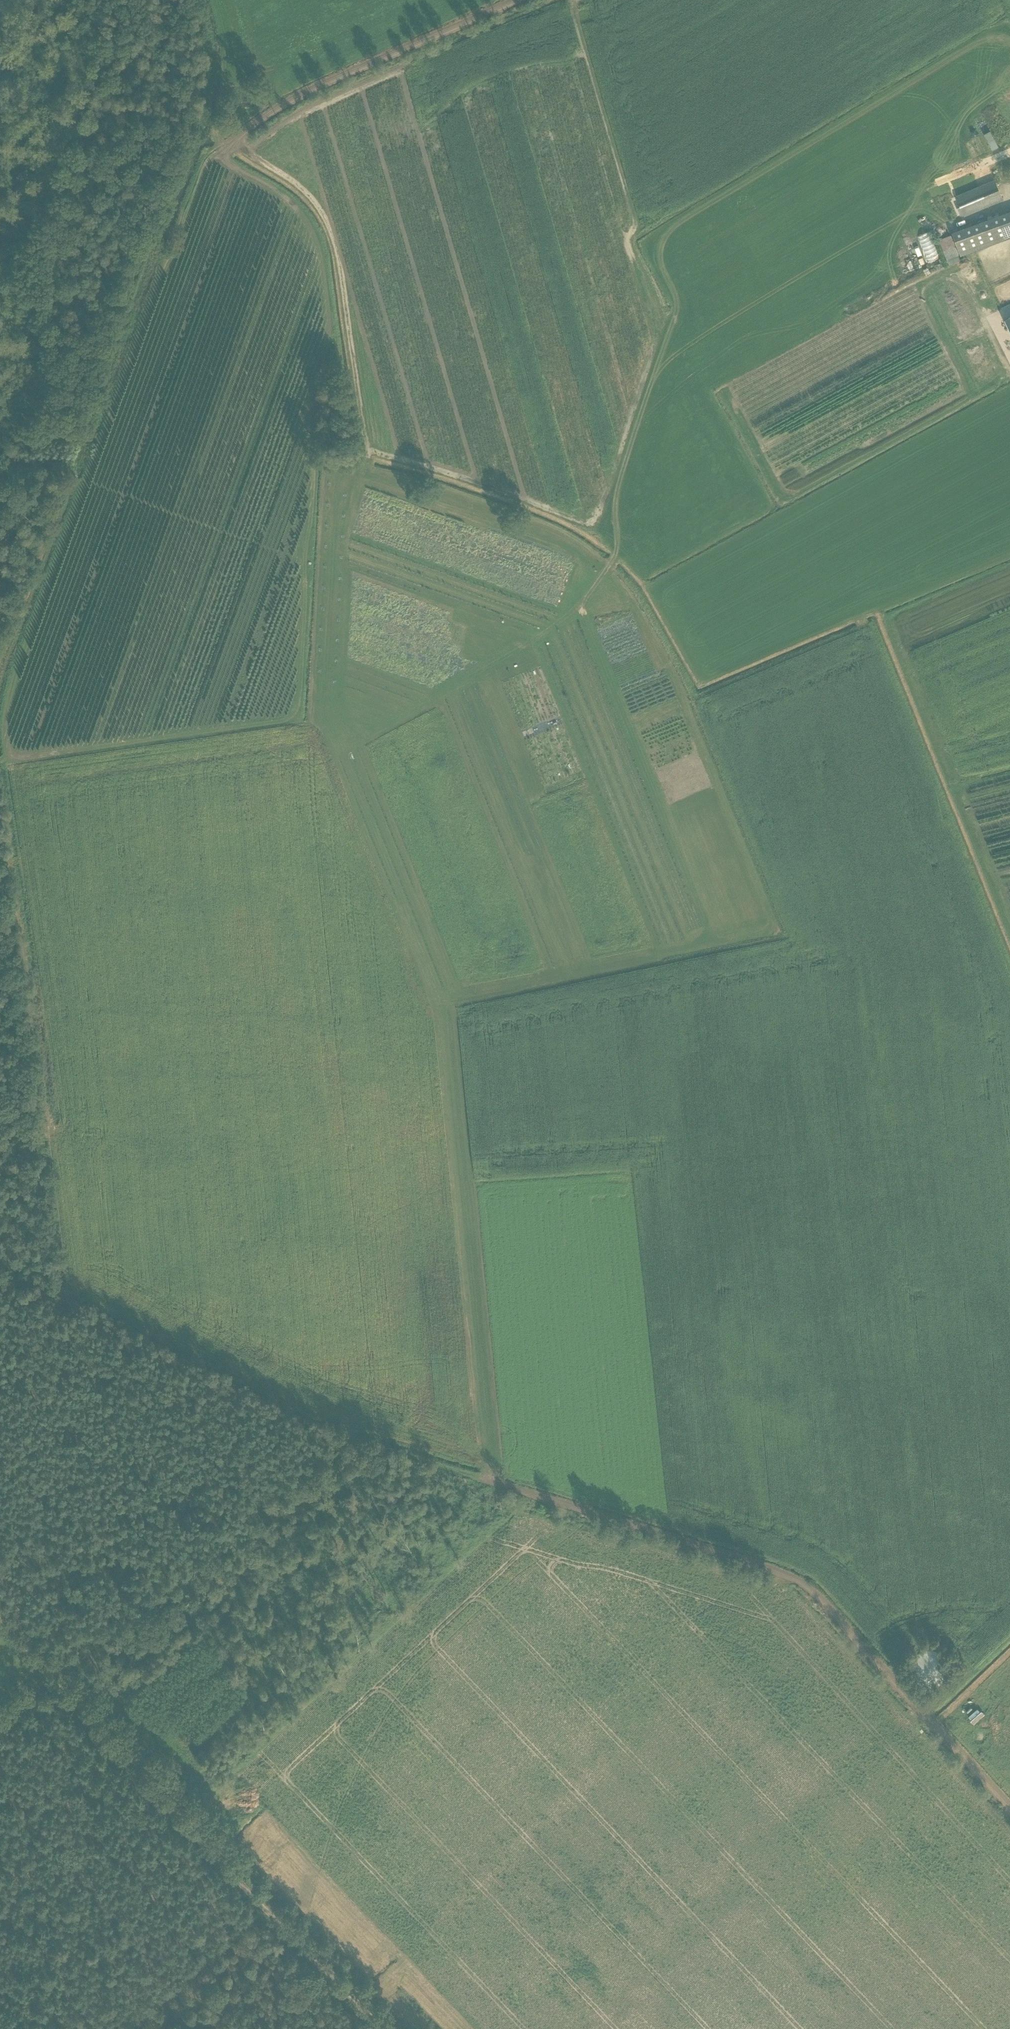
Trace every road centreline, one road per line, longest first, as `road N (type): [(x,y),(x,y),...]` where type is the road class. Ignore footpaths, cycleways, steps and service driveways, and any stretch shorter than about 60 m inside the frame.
road 1 (track): [(343,1446),(807,1588),(1009,1808)]
road 2 (track): [(210,158),(312,91),(520,0)]
road 3 (track): [(77,444),(87,391),(149,224),(177,231),(210,158)]

